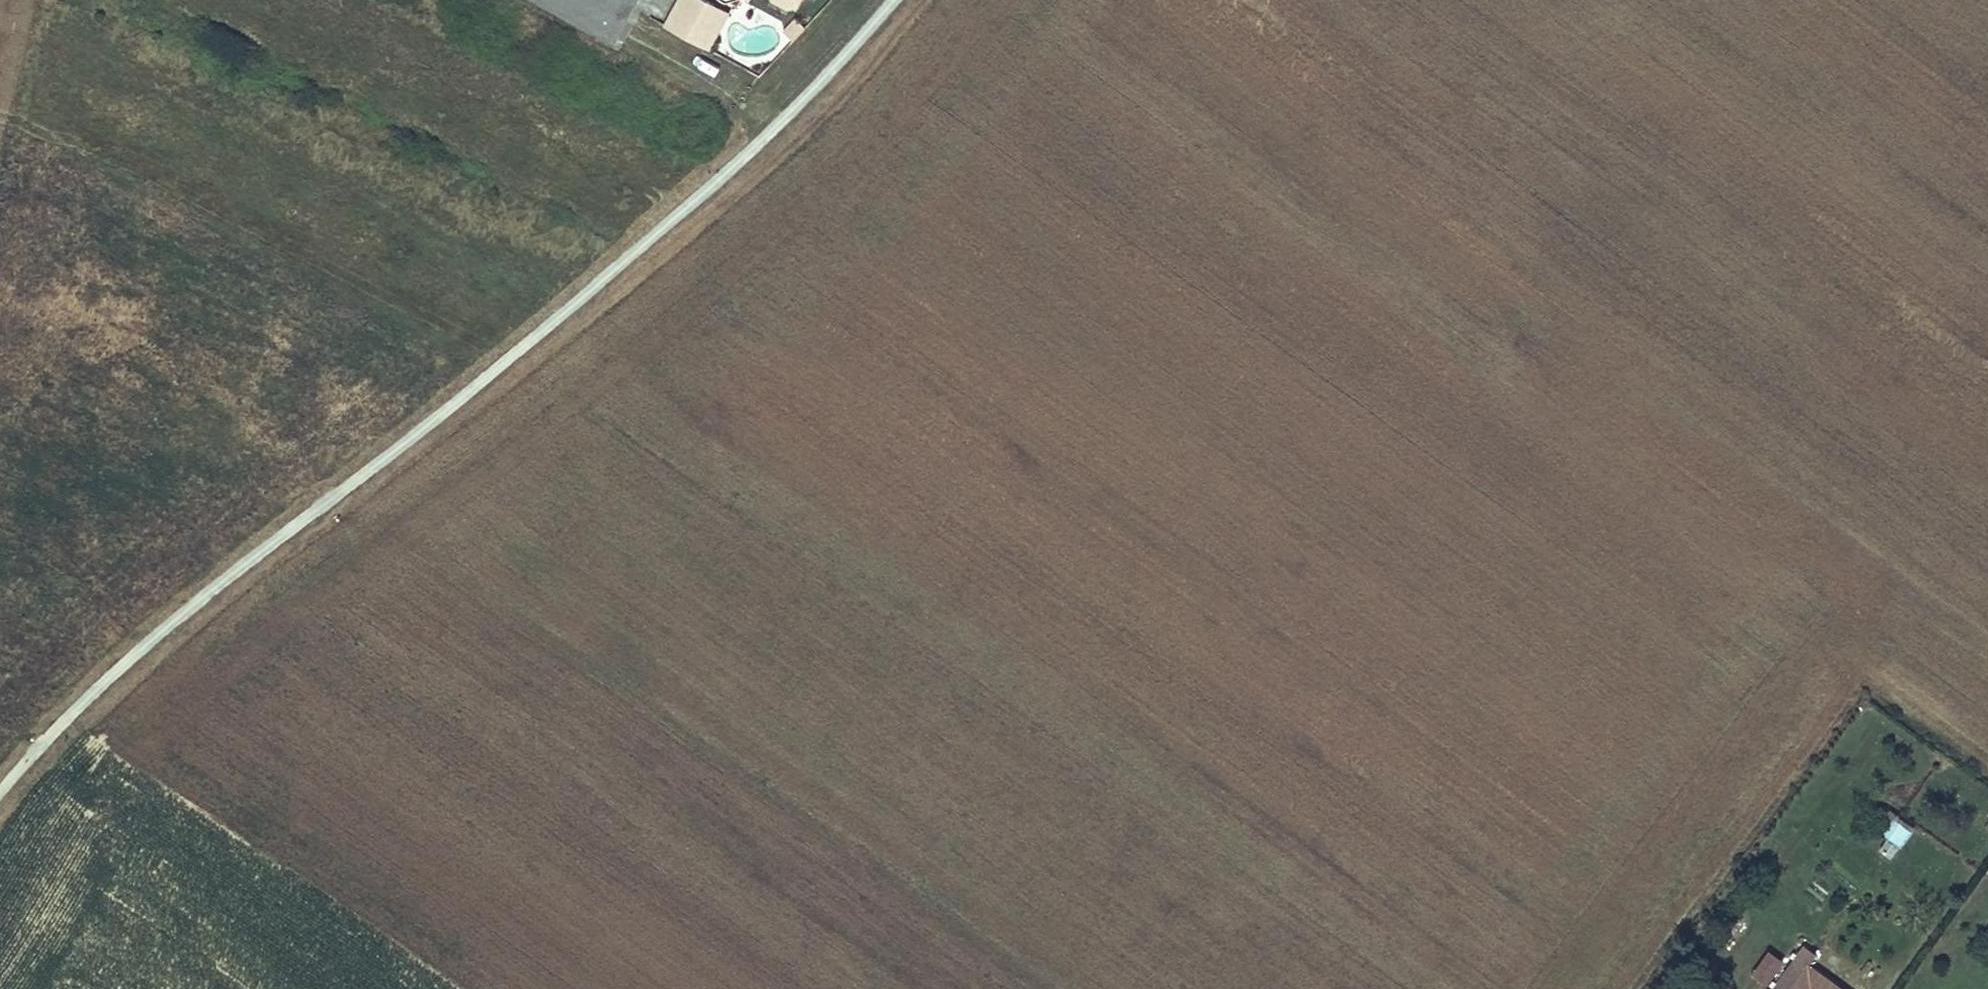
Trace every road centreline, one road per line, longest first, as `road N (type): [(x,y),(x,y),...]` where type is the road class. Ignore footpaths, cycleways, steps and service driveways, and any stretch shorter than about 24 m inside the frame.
road 1 (track): [(0,792),(124,664),(464,395),(777,128),(893,0)]
road 2 (track): [(777,128),(598,10)]

